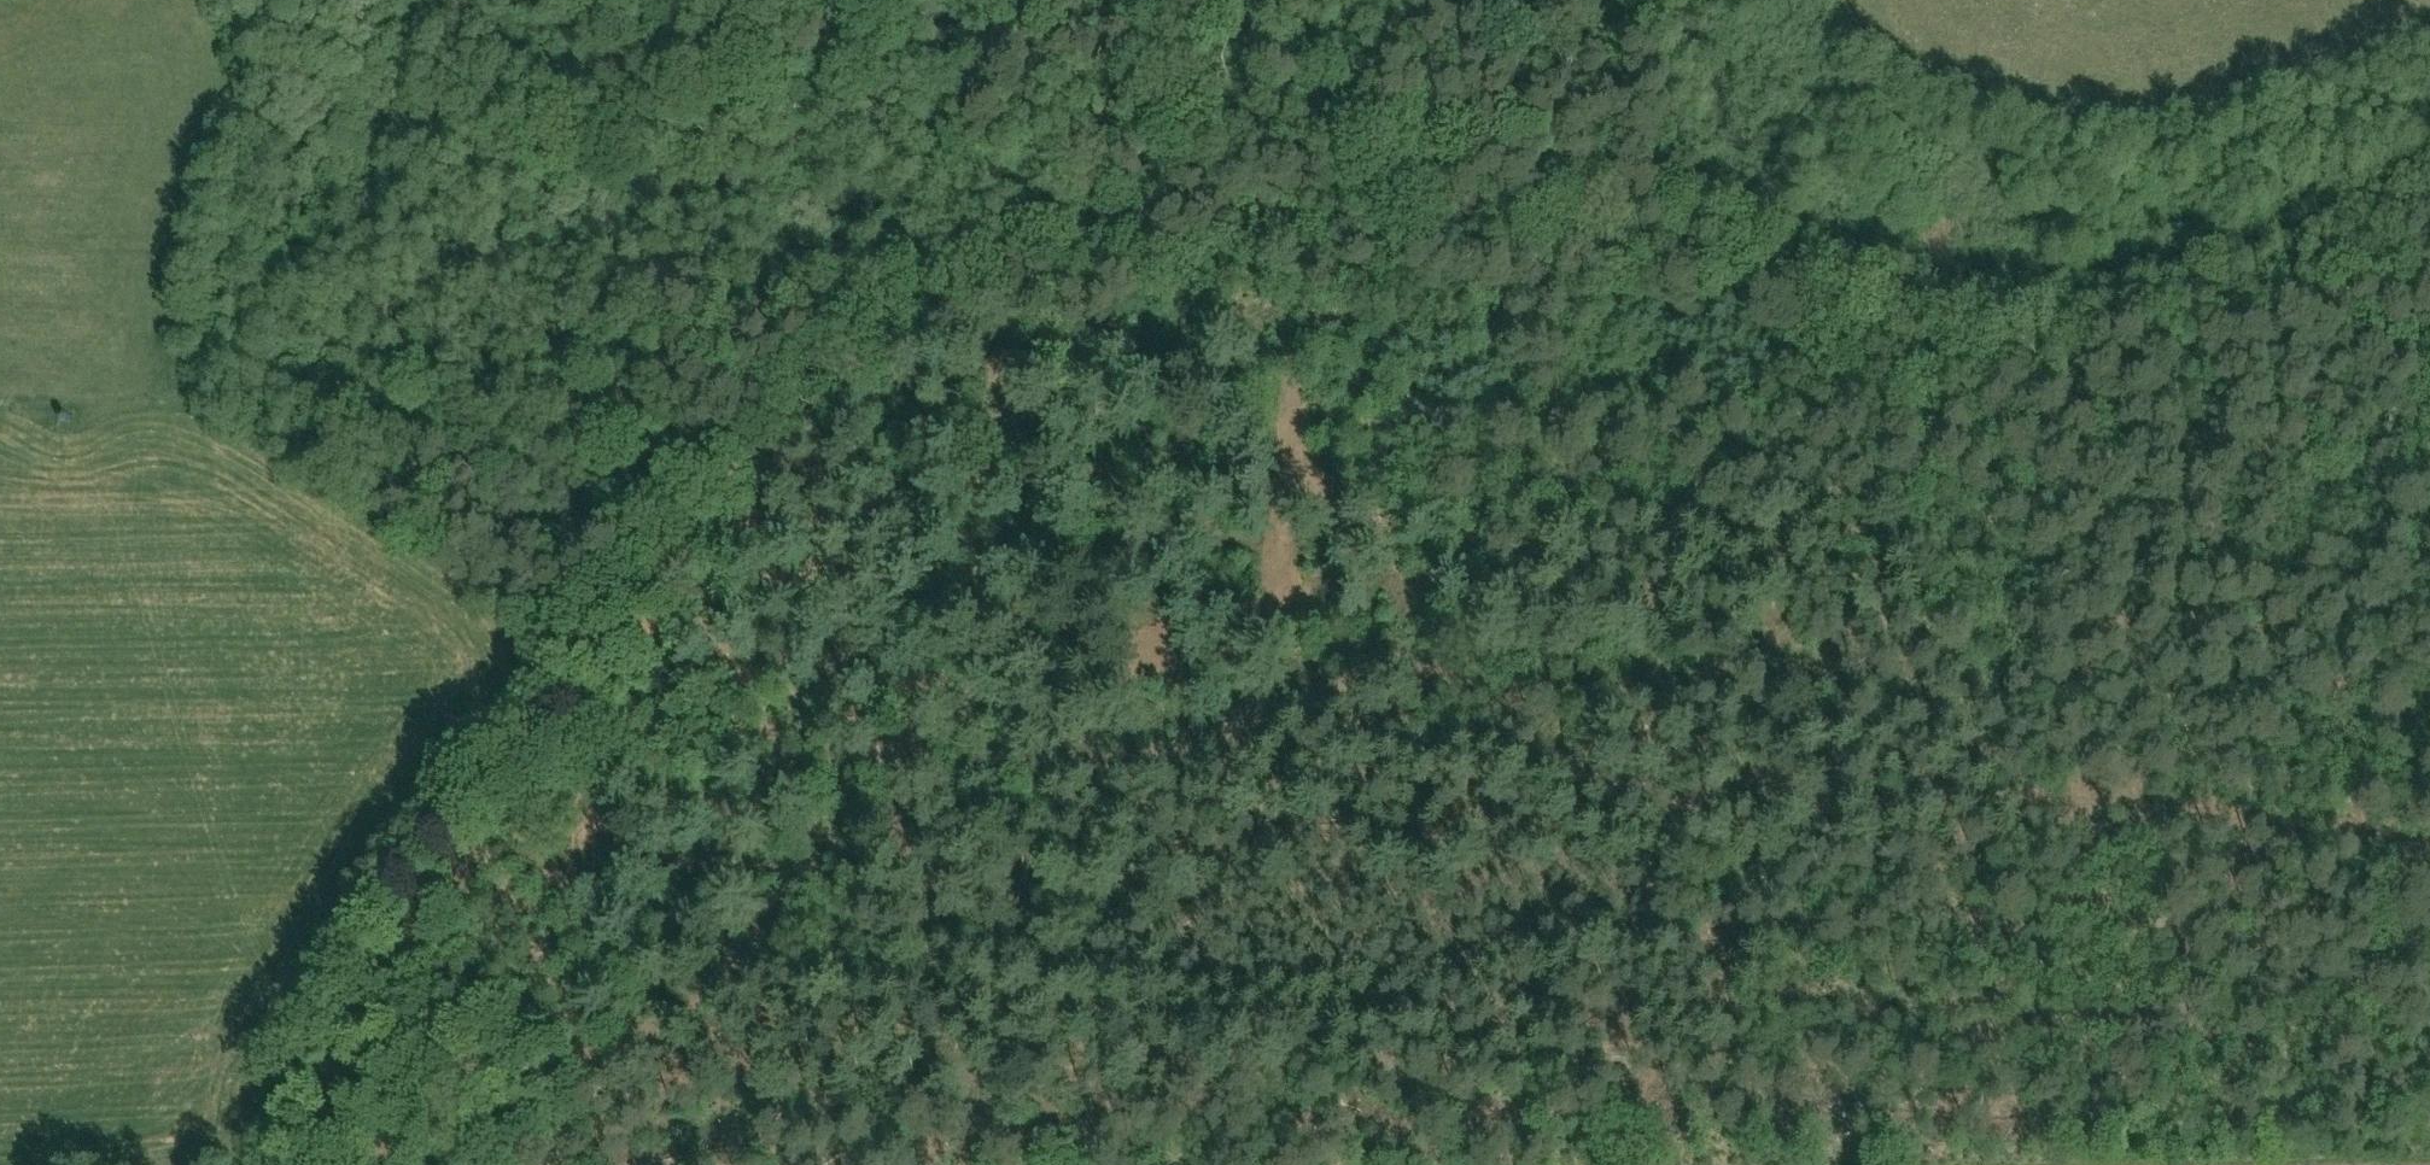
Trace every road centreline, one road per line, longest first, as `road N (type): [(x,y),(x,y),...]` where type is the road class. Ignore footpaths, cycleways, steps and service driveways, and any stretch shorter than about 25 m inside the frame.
road 1 (track): [(527,1164),(528,1148),(455,1088),(336,1030)]

